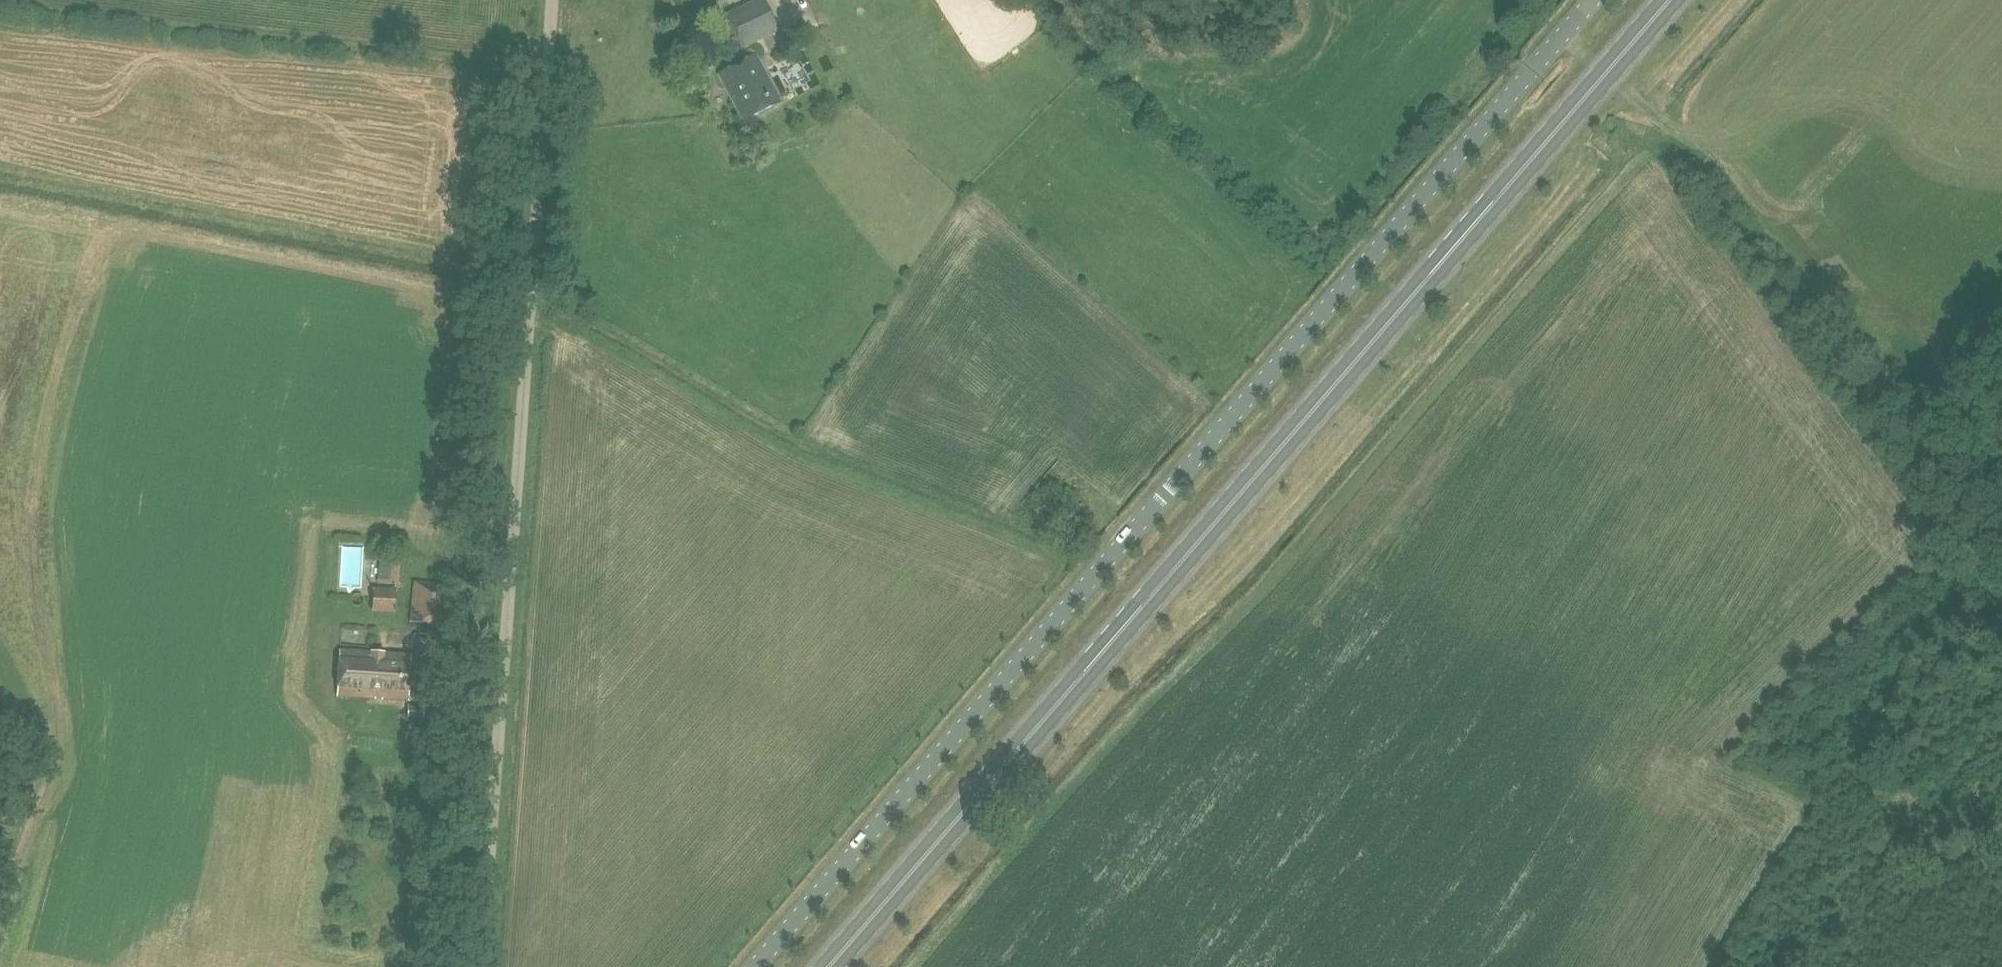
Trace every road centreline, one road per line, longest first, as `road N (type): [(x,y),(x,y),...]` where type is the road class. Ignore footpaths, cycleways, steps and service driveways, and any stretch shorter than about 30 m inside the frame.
road 1 (primary): [(827,966),(1669,0)]
road 2 (unclassified): [(755,966),(1595,0)]
road 3 (track): [(555,0),(481,966)]

